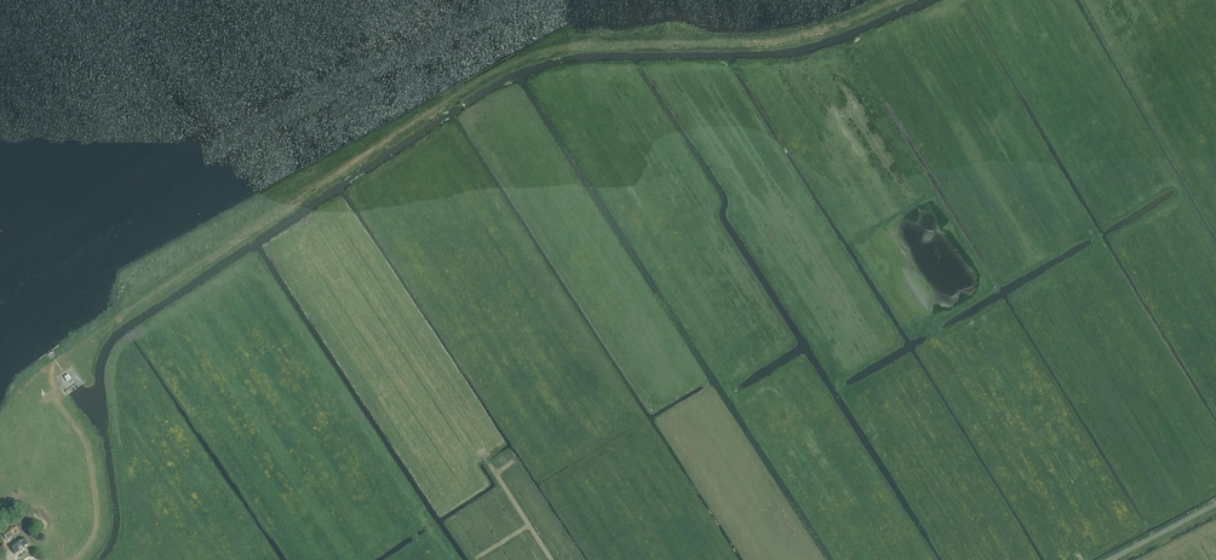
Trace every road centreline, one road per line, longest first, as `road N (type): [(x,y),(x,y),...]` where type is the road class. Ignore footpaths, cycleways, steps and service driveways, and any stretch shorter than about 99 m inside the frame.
road 1 (unclassified): [(1109,559),(1215,504)]

